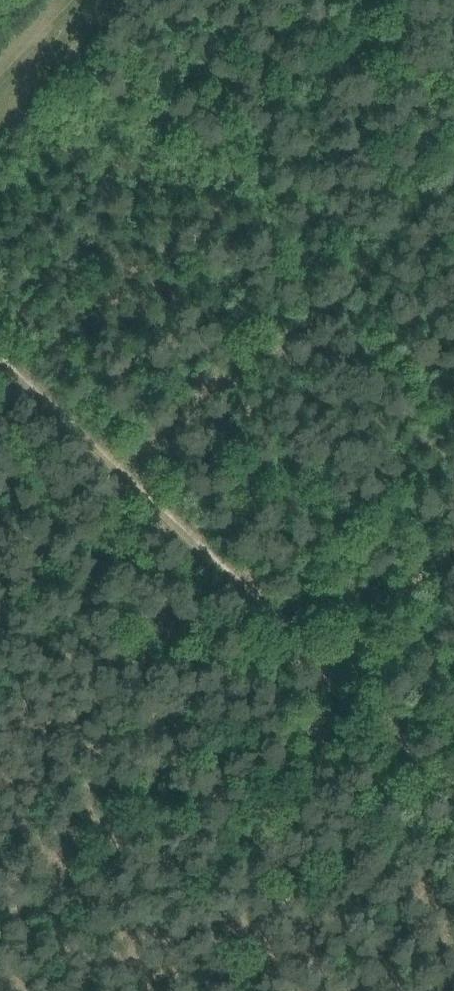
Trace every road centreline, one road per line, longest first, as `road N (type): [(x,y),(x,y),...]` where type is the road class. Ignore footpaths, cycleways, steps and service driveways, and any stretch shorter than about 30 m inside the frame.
road 1 (track): [(0,372),(453,801)]
road 2 (track): [(0,87),(87,0)]

